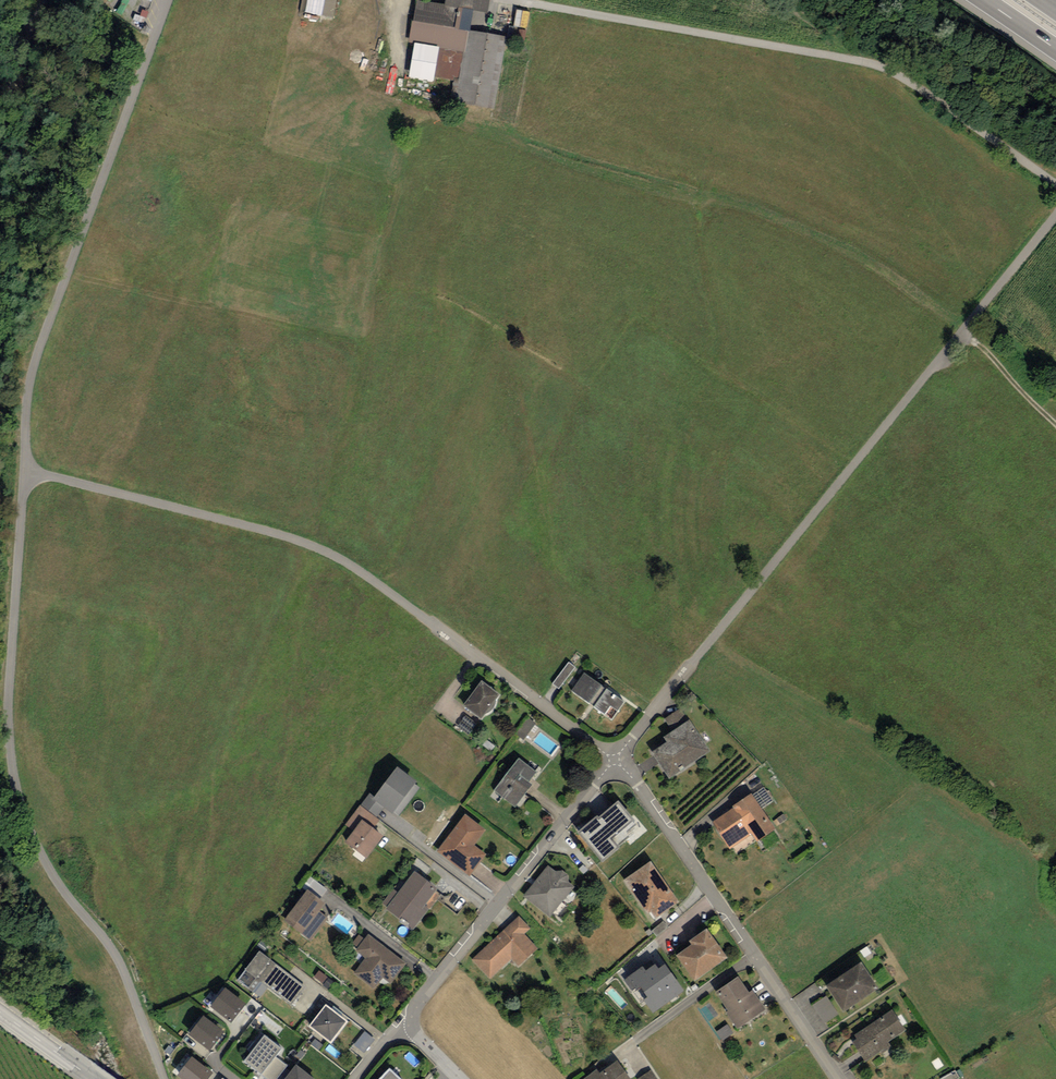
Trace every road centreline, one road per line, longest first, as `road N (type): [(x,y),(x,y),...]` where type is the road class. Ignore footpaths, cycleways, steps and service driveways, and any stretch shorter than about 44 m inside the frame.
road 1 (unclassified): [(168,0),(37,359),(25,413),(7,686),(8,766),(21,820),(59,884),(114,952),(165,1078)]
road 2 (unclassified): [(614,760),(1055,215)]
road 3 (unclassified): [(1055,184),(875,65),(504,0)]
road 4 (residential): [(838,1078),(614,760)]
road 5 (residential): [(407,1023),(614,760)]
road 6 (residential): [(614,760),(454,642)]
road 7 (track): [(1055,425),(963,330)]

